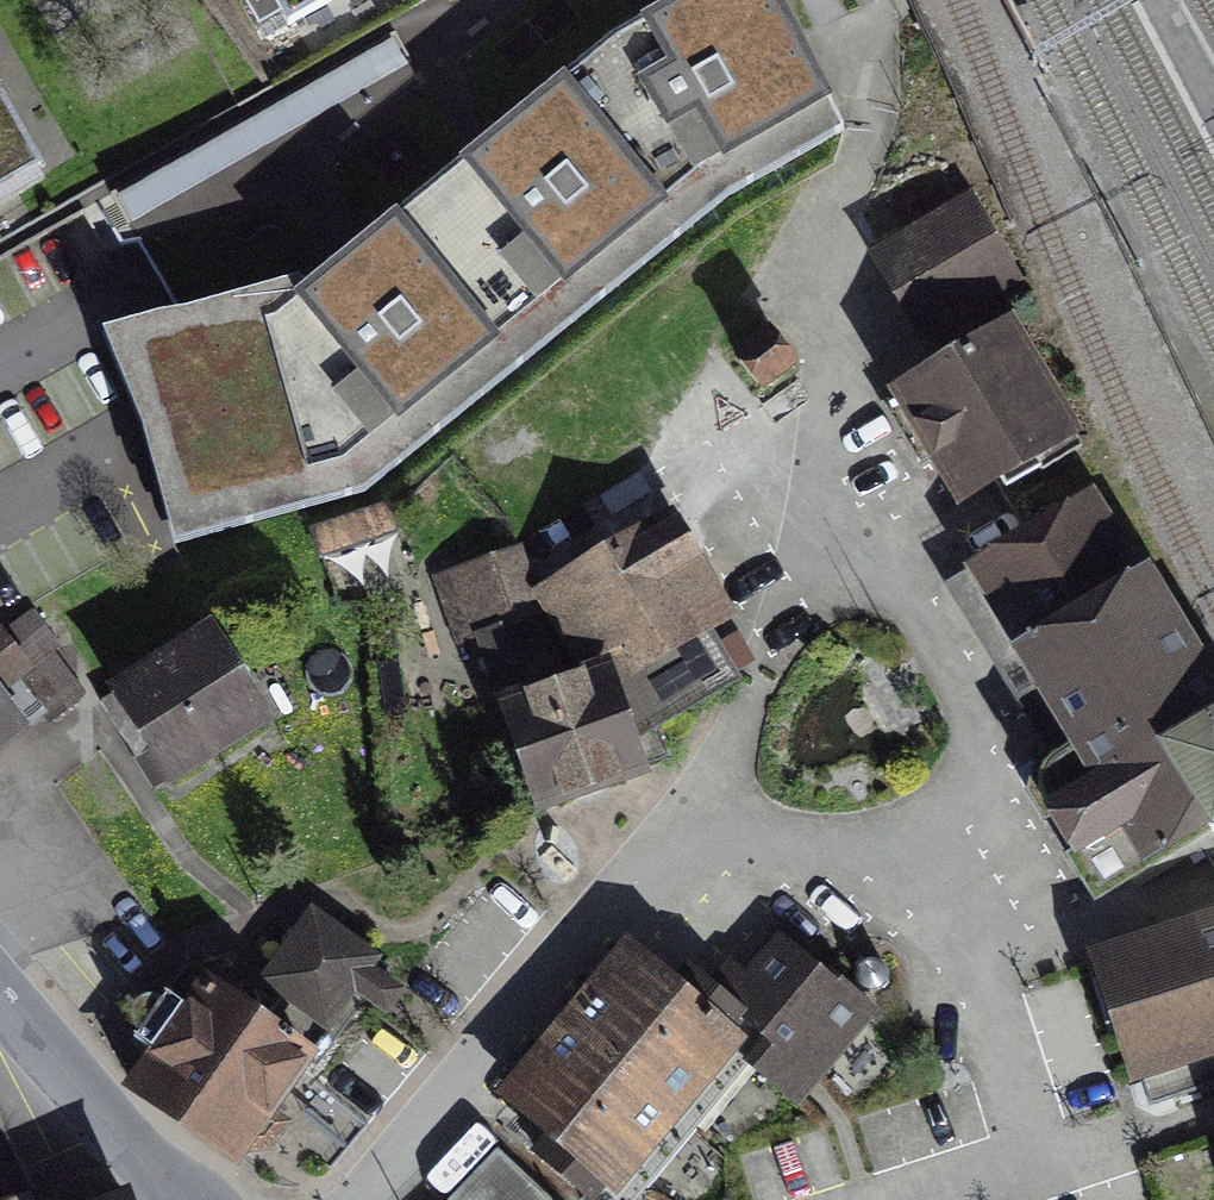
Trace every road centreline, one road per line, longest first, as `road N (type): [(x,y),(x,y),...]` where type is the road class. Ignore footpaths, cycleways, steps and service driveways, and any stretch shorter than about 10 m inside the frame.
road 1 (residential): [(353,1199),(746,724),(831,477),(830,315)]
road 2 (unclassified): [(186,1199),(0,1002)]

